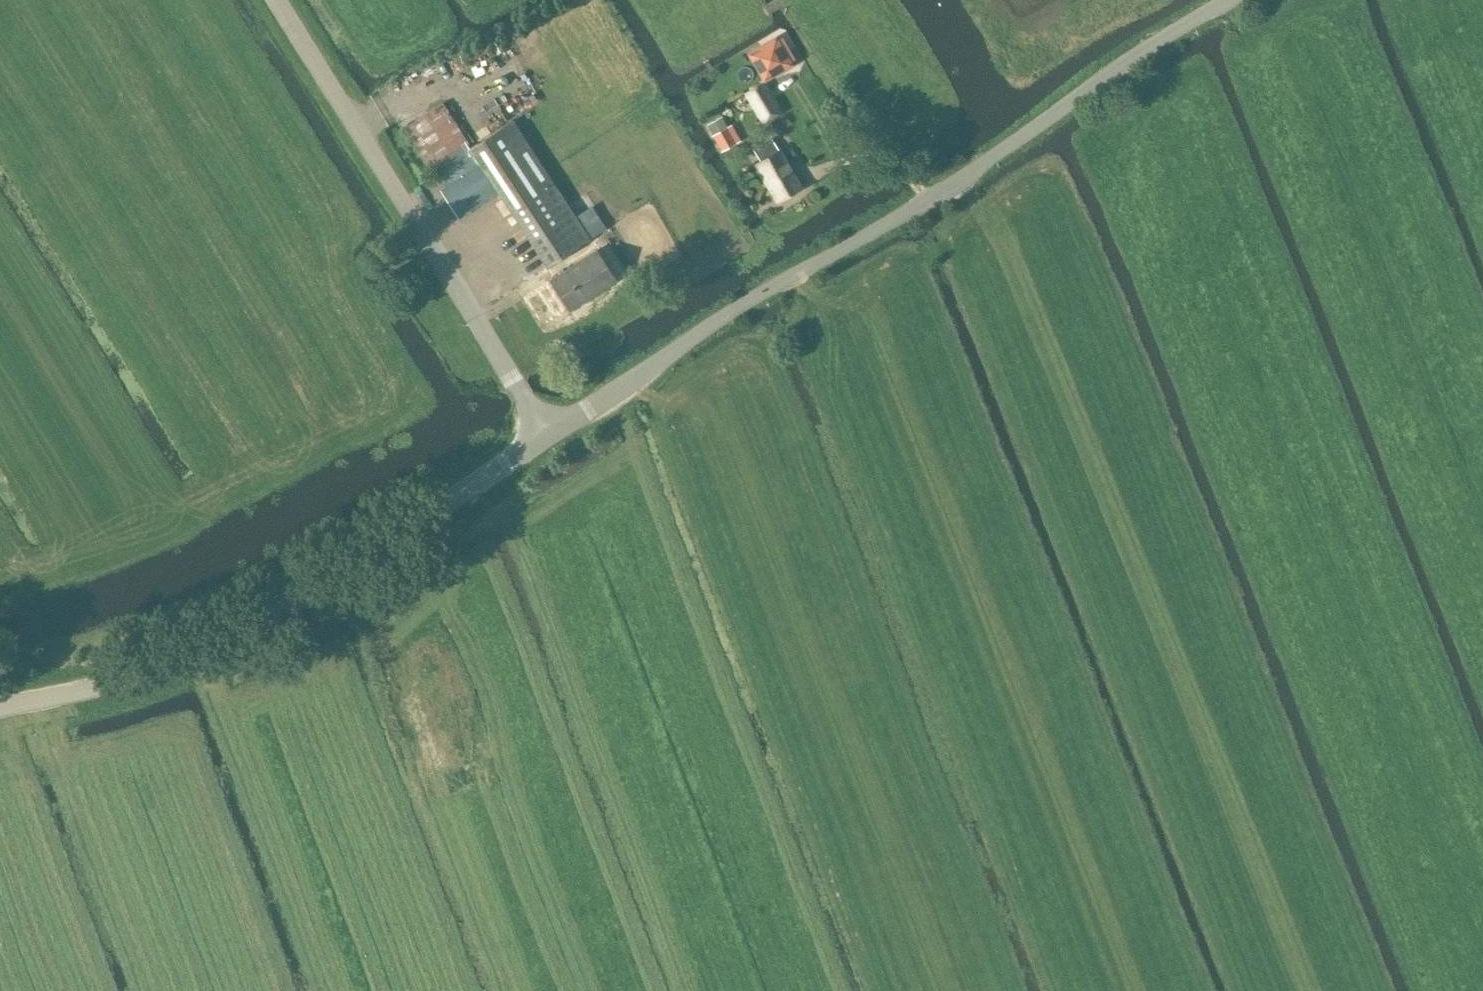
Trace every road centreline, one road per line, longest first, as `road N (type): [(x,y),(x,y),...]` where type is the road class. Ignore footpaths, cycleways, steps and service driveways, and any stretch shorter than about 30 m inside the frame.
road 1 (tertiary): [(547,436),(762,293),(926,202),(1123,62),(1227,0)]
road 2 (tertiary): [(0,708),(102,687),(215,646),(284,612),(547,436)]
road 3 (unclassified): [(547,436),(272,0)]
road 4 (track): [(511,990),(344,572)]
road 5 (track): [(39,700),(154,990)]

